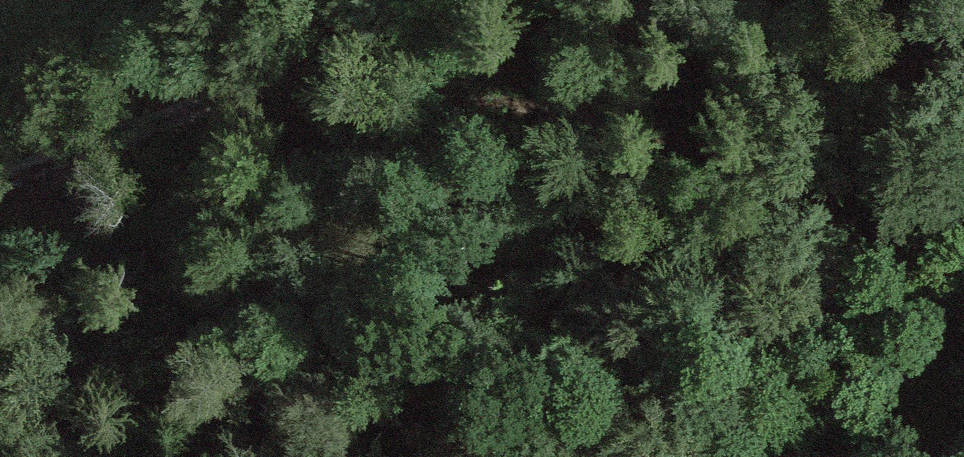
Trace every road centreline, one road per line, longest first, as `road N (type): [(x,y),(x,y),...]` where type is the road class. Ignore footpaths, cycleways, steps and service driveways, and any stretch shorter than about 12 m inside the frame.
road 1 (track): [(0,204),(113,210),(278,137),(435,105),(648,133),(829,193),(823,215),(681,428),(672,456)]
road 2 (track): [(0,179),(240,95),(451,0)]
road 3 (track): [(829,193),(963,191)]

